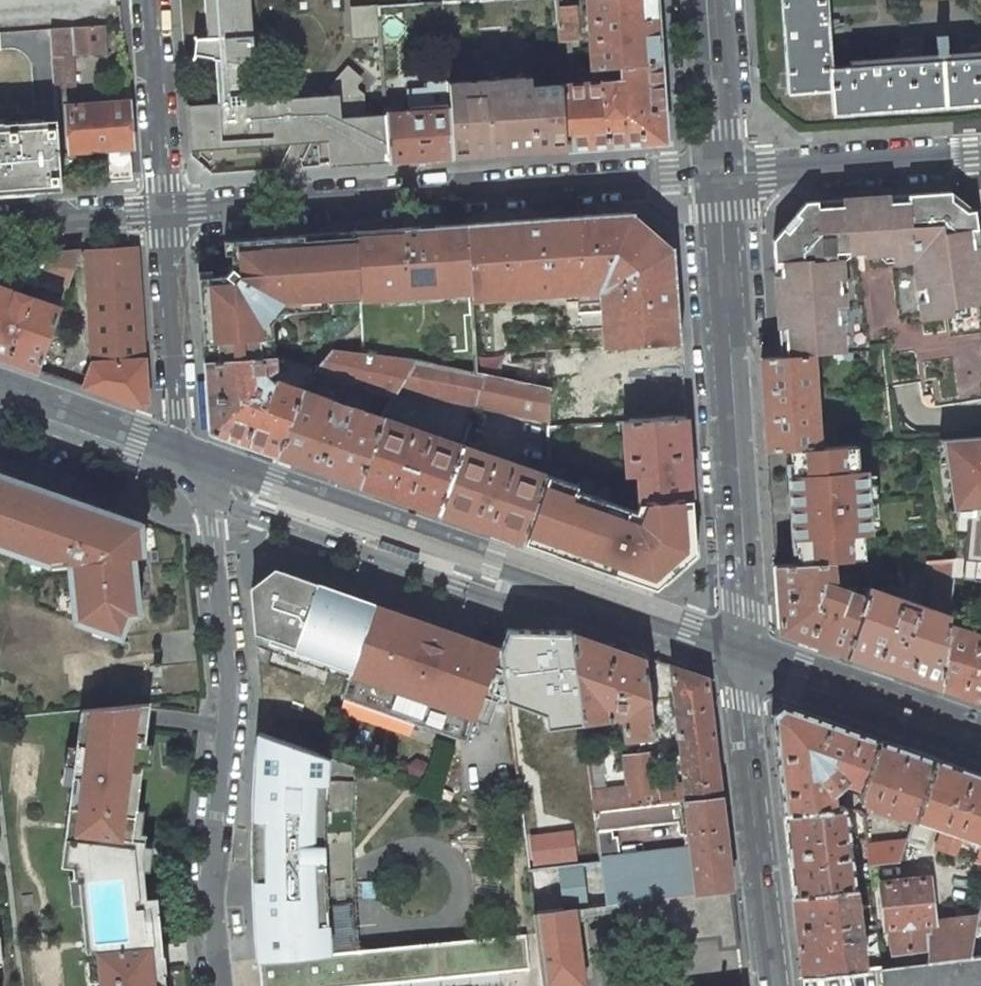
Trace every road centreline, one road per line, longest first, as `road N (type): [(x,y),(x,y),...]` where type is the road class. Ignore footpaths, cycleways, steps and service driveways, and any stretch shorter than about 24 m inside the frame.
road 1 (secondary): [(207,487),(260,518),(742,673)]
road 2 (residential): [(720,180),(167,210)]
road 3 (residential): [(207,487),(233,692),(209,892),(220,985)]
road 4 (tertiary): [(742,673),(720,180)]
road 5 (tertiary): [(775,985),(742,673)]
road 6 (residential): [(167,210),(179,422),(207,487)]
road 7 (residential): [(980,159),(720,180)]
road 8 (secondary): [(742,673),(980,755)]
road 9 (secondary): [(0,412),(207,487)]
road 10 (residential): [(150,0),(167,210)]
road 11 (tertiary): [(720,180),(708,0)]
road 12 (residential): [(0,222),(167,210)]

